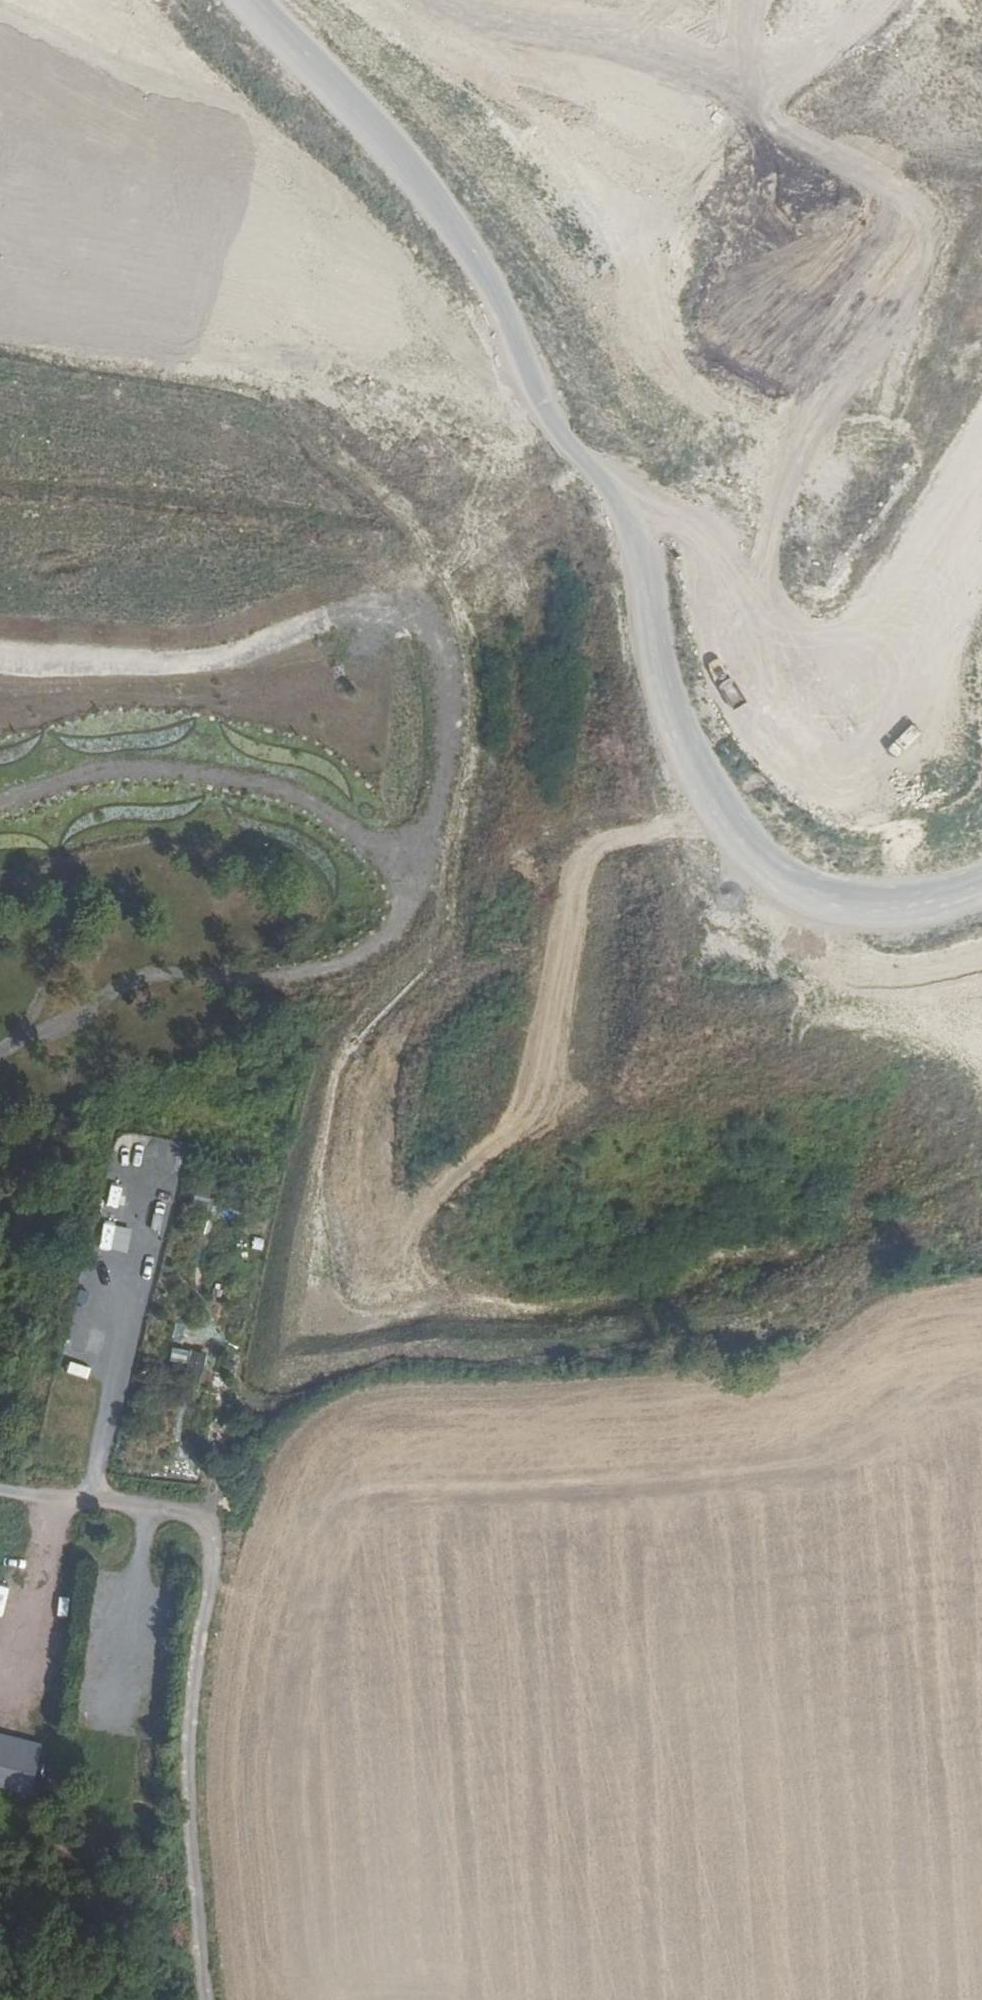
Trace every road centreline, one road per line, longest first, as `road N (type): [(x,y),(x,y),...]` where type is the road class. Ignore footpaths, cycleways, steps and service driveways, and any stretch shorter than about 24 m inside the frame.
road 1 (track): [(981,263),(957,236),(759,171),(615,105),(447,0)]
road 2 (track): [(246,1433),(218,1510),(185,1718),(190,1927),(200,1999)]

